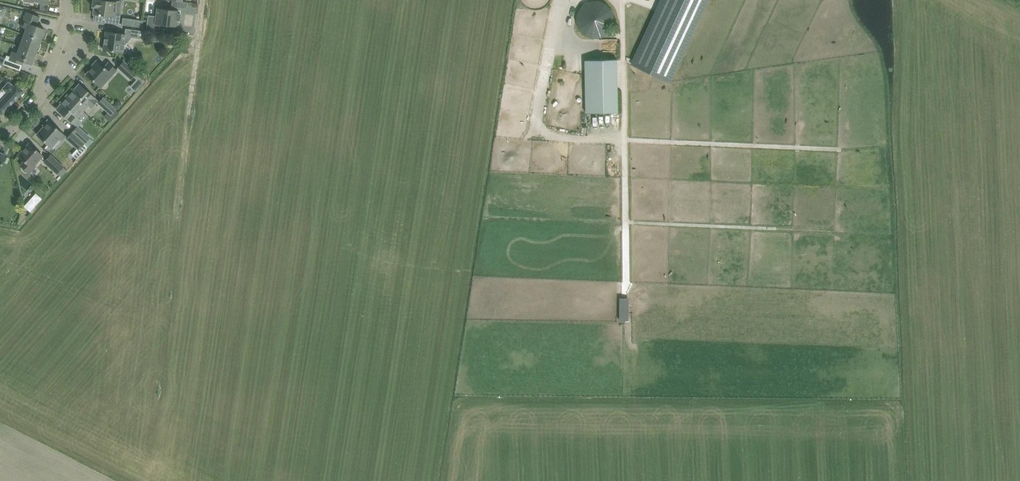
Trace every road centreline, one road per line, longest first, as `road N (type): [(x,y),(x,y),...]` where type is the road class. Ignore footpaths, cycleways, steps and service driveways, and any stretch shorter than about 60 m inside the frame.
road 1 (residential): [(0,130),(19,125),(43,97),(70,0)]

